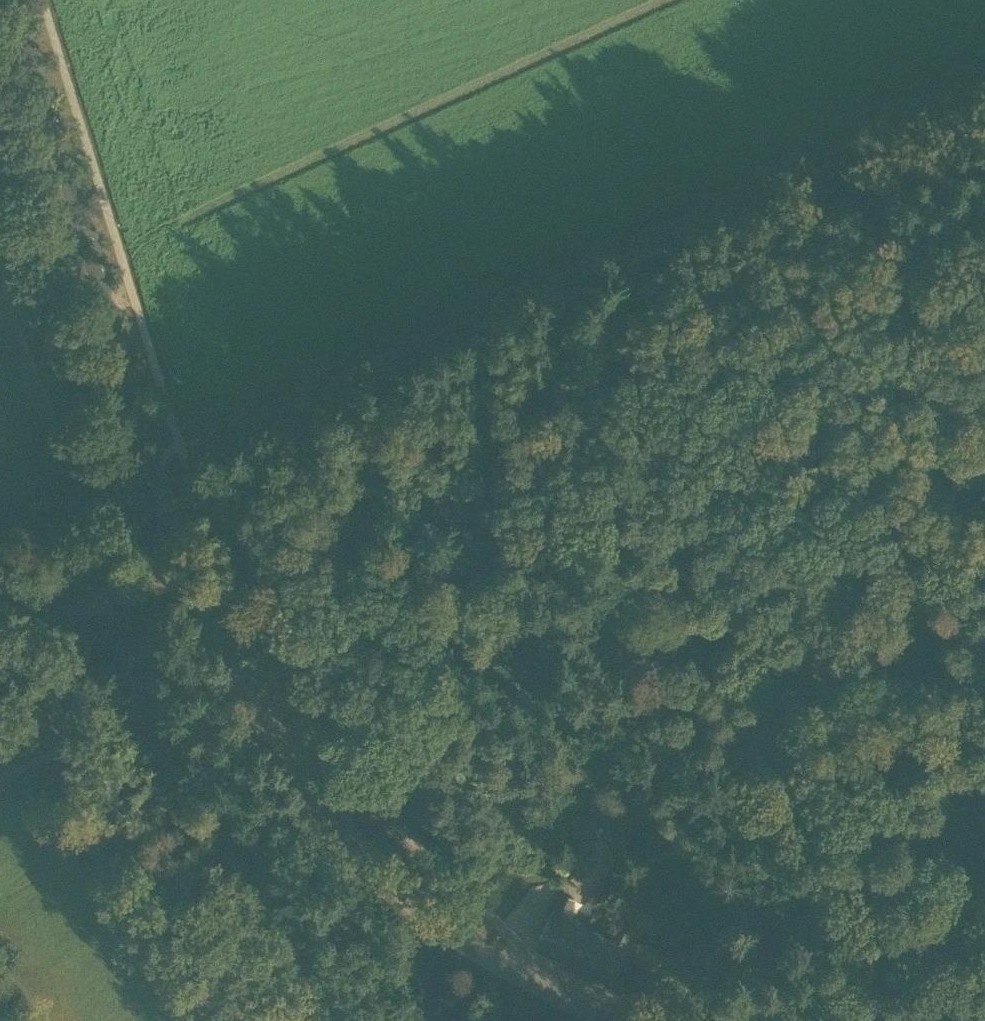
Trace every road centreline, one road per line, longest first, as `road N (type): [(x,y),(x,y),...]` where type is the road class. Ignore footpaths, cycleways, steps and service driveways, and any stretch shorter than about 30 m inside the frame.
road 1 (track): [(984,86),(182,448)]
road 2 (tertiary): [(607,1020),(525,980),(413,905),(339,824),(272,727),(183,562)]
road 3 (tertiary): [(183,562),(17,0)]
road 4 (track): [(0,644),(264,1020)]
road 5 (unclassified): [(0,644),(183,562)]

